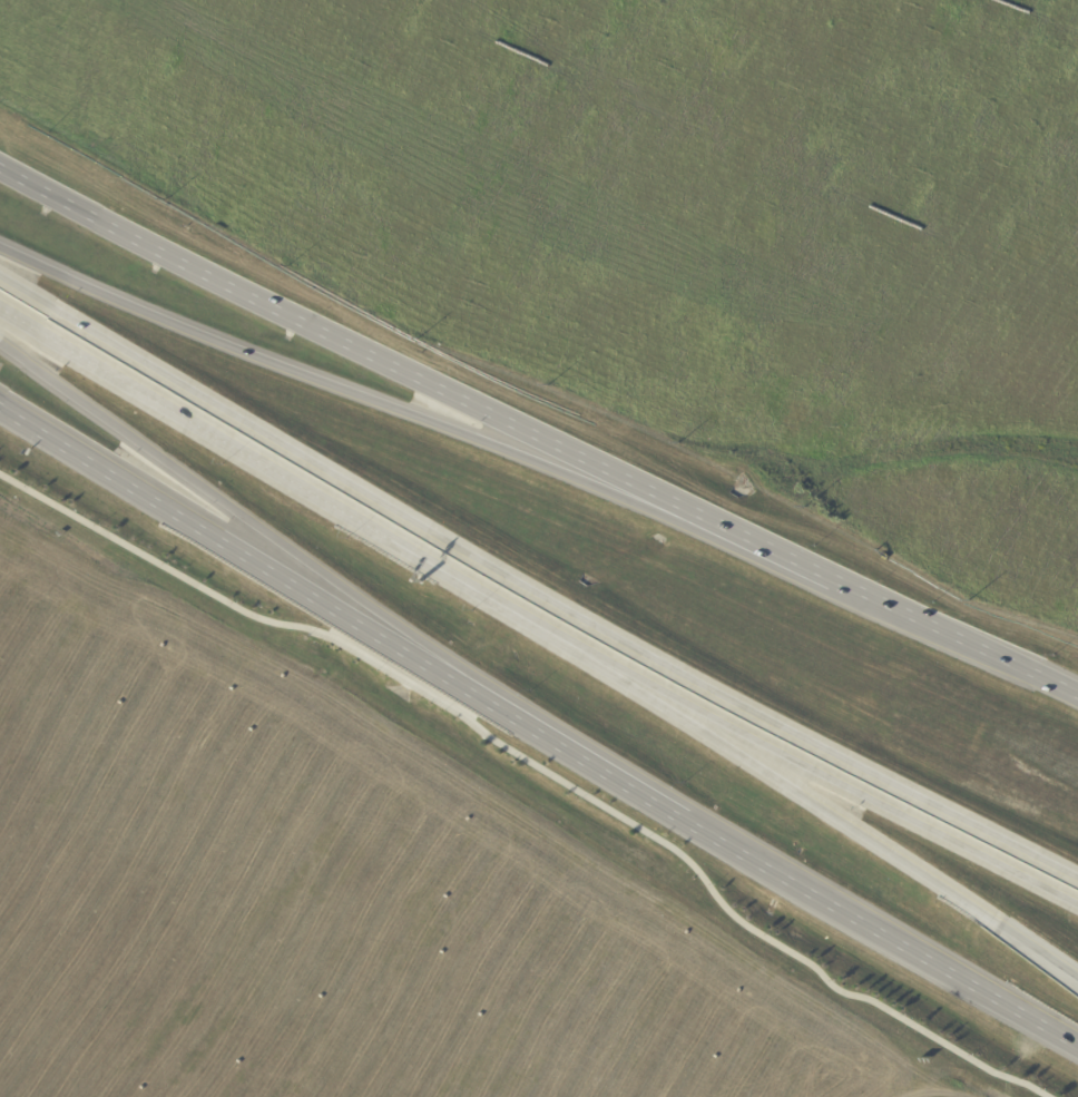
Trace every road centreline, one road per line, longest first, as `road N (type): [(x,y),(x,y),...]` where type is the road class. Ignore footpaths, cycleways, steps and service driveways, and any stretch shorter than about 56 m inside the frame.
road 1 (motorway): [(1077,878),(612,635),(0,276)]
road 2 (tertiary): [(680,509),(0,173)]
road 3 (motorway): [(680,509),(588,482),(262,359),(0,247)]
road 4 (motorway): [(0,342),(512,713)]
road 5 (motorway): [(569,643),(1077,975)]
road 6 (motorway): [(569,643),(1077,903)]
road 7 (motorway): [(0,309),(390,538)]
road 8 (tertiary): [(687,817),(1023,1009)]
road 9 (tertiary): [(220,536),(512,713)]
road 10 (tertiary): [(1077,699),(832,581)]
road 11 (tertiary): [(0,403),(220,536)]
road 12 (motorway): [(390,538),(569,643)]
road 13 (tertiary): [(512,713),(687,817)]
road 14 (tertiary): [(832,581),(680,509)]

